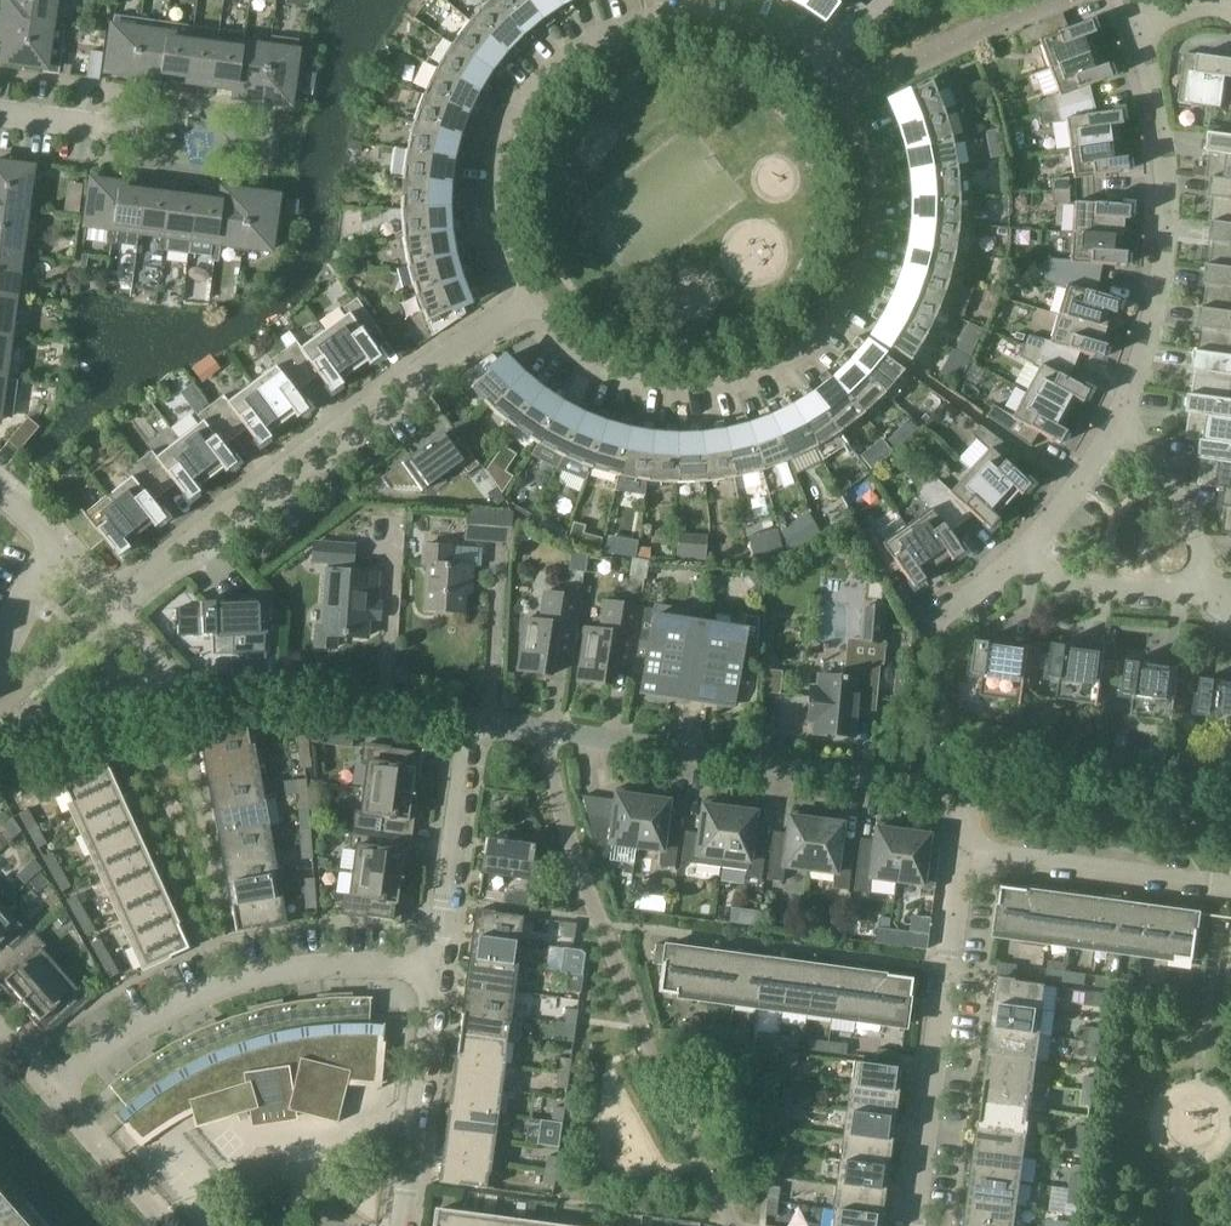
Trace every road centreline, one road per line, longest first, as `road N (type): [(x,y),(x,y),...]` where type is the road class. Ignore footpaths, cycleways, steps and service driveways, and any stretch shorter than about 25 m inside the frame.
road 1 (residential): [(437,967),(468,716),(919,784)]
road 2 (residential): [(534,294),(580,341),(608,358),(673,373),(738,363),(795,330),(835,277),(852,212),(843,145),(800,77)]
road 3 (residential): [(110,603),(534,294)]
road 4 (residential): [(800,77),(773,55),(709,31),(640,33),(579,61),(534,108),(510,168),(510,233),(534,294)]
road 5 (residential): [(49,1091),(167,1009),(233,982),(336,964),(437,967)]
road 6 (residential): [(913,1225),(966,841)]
road 7 (residential): [(1124,410),(1153,324),(1171,222),(1162,112),(1143,36)]
road 8 (residential): [(0,726),(175,680),(110,603)]
road 9 (residential): [(1230,879),(966,841)]
road 10 (residential): [(402,1225),(437,967)]
road 11 (residential): [(1212,579),(1173,603),(1064,590),(1040,542)]
road 12 (residential): [(1212,579),(1124,410)]
road 13 (residential): [(166,1225),(49,1091)]
road 14 (residential): [(1040,542),(1124,410)]
road 15 (residential): [(918,622),(1040,542)]

